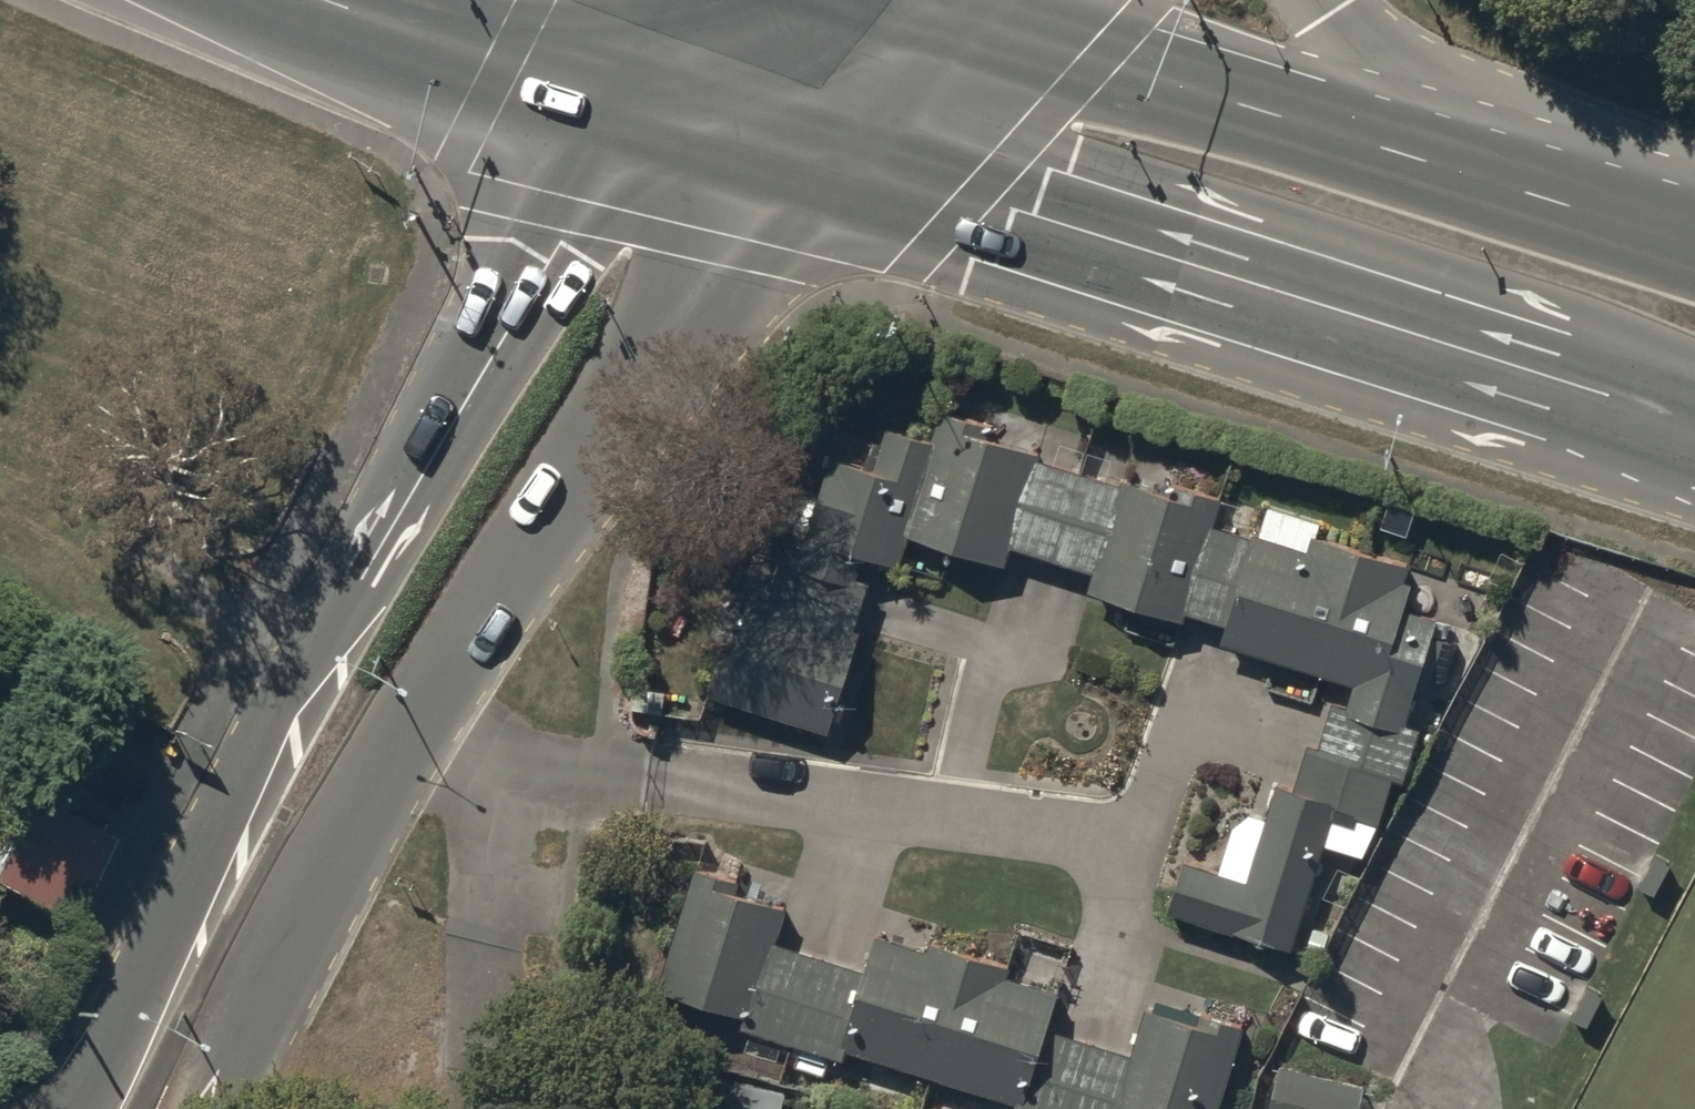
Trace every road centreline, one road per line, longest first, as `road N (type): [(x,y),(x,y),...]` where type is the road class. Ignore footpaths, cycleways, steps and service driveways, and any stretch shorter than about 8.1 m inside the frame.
road 1 (trunk): [(1694,431),(836,163)]
road 2 (tertiary): [(836,163),(599,456),(317,746)]
road 3 (tertiary): [(317,746),(432,478),(636,103)]
road 4 (trunk): [(937,21),(1441,173)]
road 5 (tertiary): [(317,746),(141,1108)]
road 6 (trunk): [(636,103),(328,0)]
road 7 (trunk): [(1441,173),(1694,251)]
road 8 (trunk): [(1319,0),(1441,173)]
road 9 (trunk): [(836,163),(636,103)]
road 10 (primary): [(937,21),(836,163)]
road 11 (primary): [(636,103),(700,0)]

